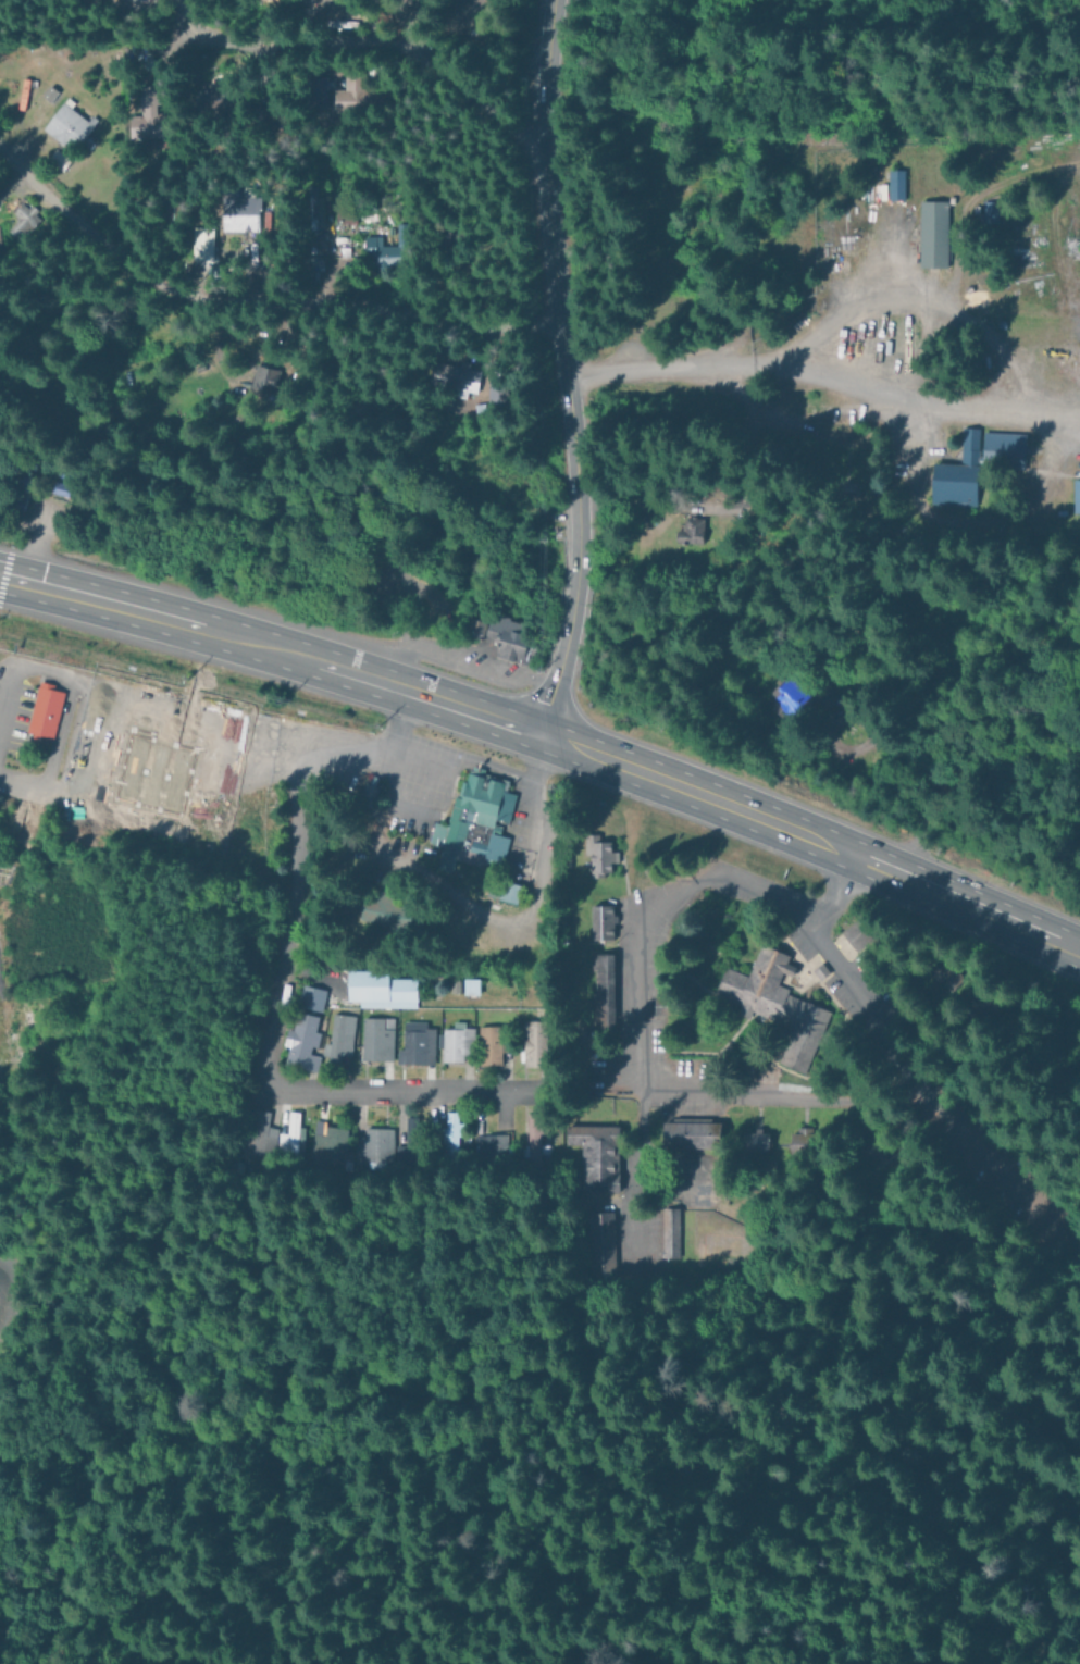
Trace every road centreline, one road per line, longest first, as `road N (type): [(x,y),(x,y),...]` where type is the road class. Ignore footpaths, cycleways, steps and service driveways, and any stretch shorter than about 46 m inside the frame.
road 1 (residential): [(560,321),(521,327),(182,291),(113,251),(0,151)]
road 2 (residential): [(342,753),(319,766),(298,796),(296,916),(268,1077),(289,1089),(506,1089)]
road 3 (secondary): [(569,586),(570,462),(546,146),(554,0)]
road 4 (trunk): [(1079,949),(555,734)]
road 5 (trunk): [(555,734),(263,645)]
road 6 (residential): [(546,146),(323,0)]
road 7 (trunk): [(263,645),(102,600)]

